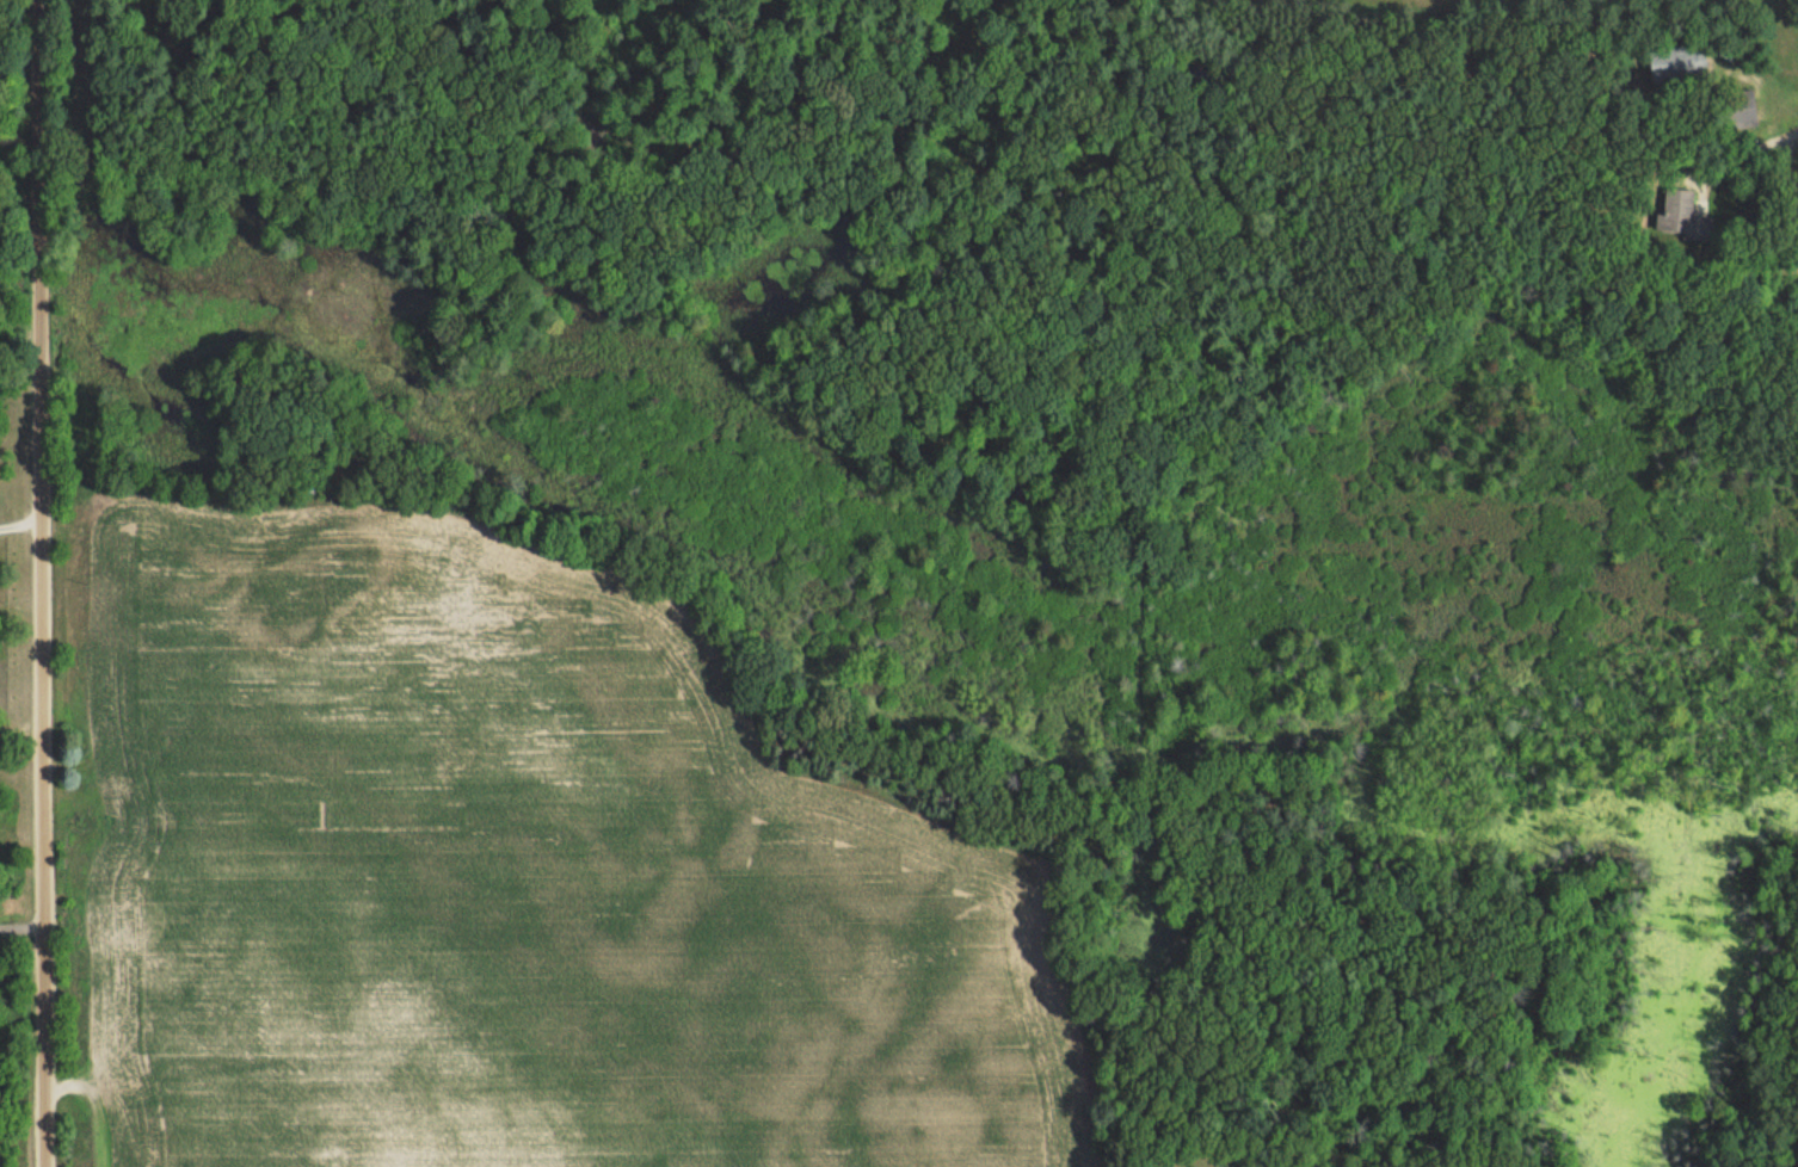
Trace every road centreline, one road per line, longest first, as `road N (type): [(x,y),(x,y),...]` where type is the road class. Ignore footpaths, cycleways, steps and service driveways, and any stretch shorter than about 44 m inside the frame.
road 1 (residential): [(45,1166),(45,918),(29,620),(35,0)]

